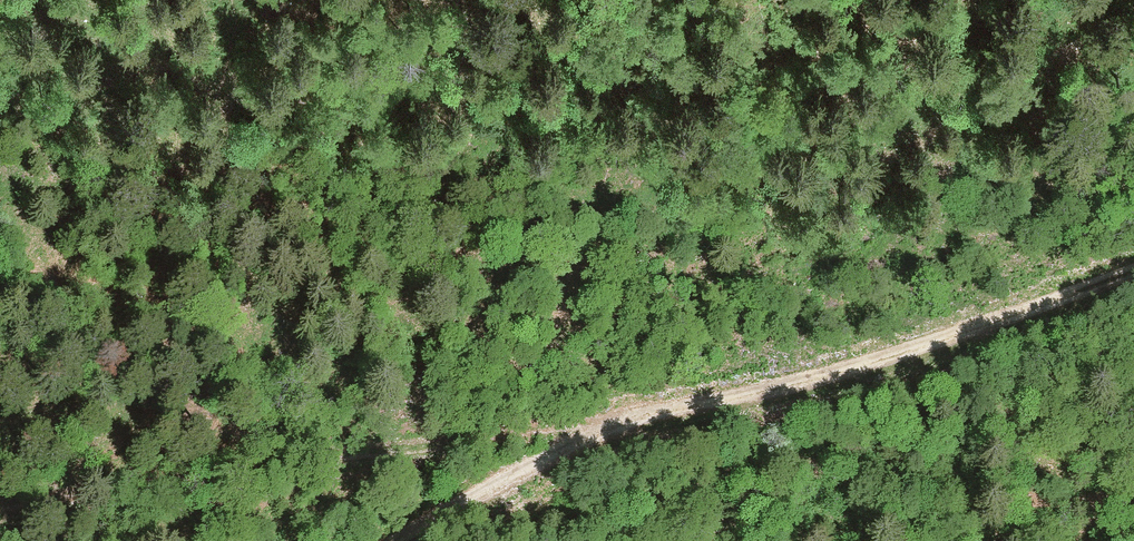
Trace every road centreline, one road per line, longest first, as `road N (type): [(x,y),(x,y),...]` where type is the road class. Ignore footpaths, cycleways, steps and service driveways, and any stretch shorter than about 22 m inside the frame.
road 1 (track): [(0,511),(552,420),(904,483),(1133,504)]
road 2 (track): [(401,540),(609,429),(810,381),(1133,272)]

